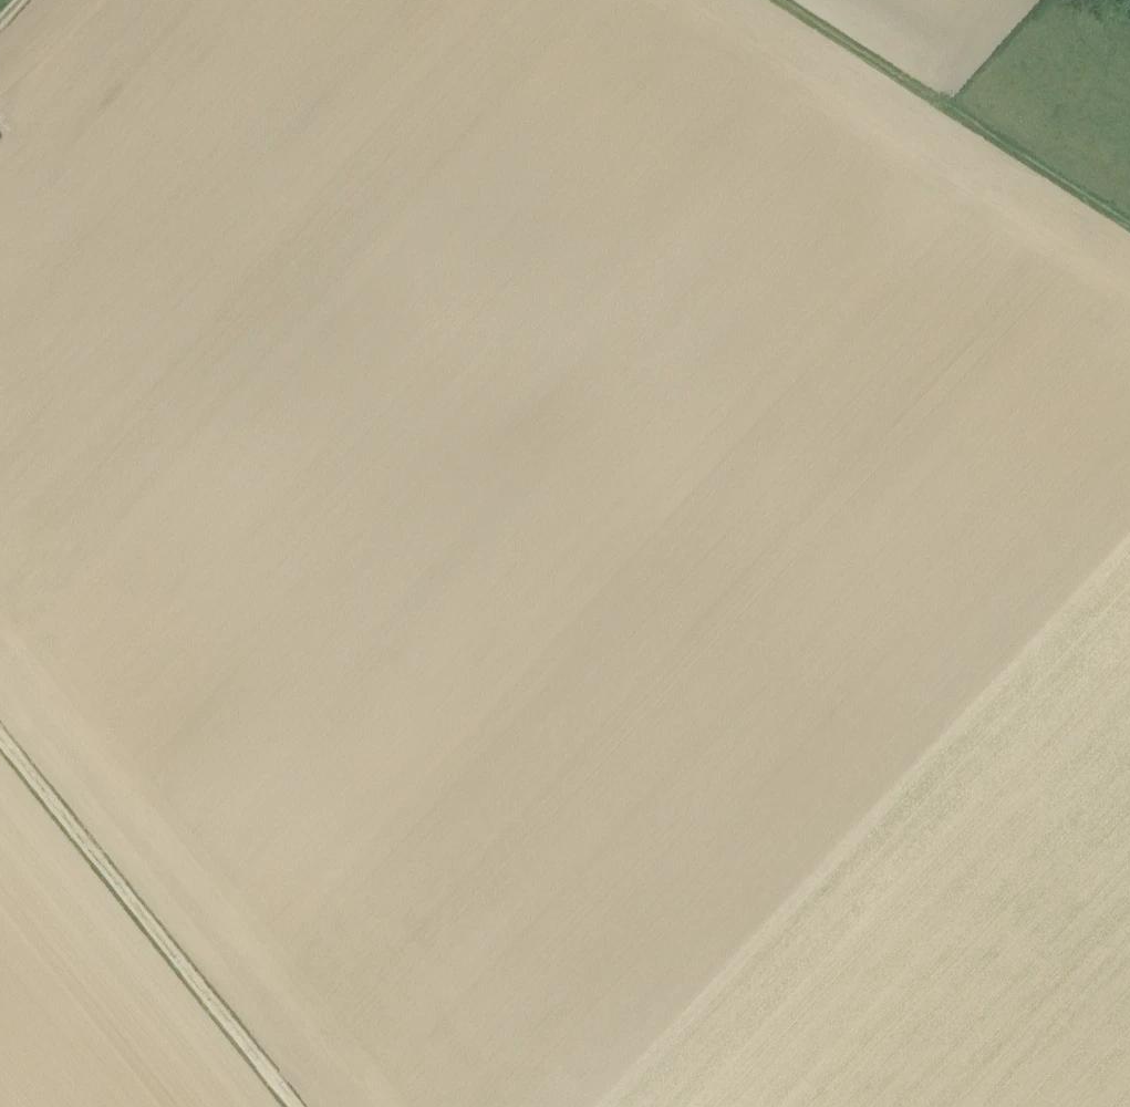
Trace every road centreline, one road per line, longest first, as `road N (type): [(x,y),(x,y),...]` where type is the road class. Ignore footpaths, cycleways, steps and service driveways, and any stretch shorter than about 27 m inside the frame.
road 1 (track): [(0,735),(299,1106)]
road 2 (track): [(785,0),(1129,225)]

